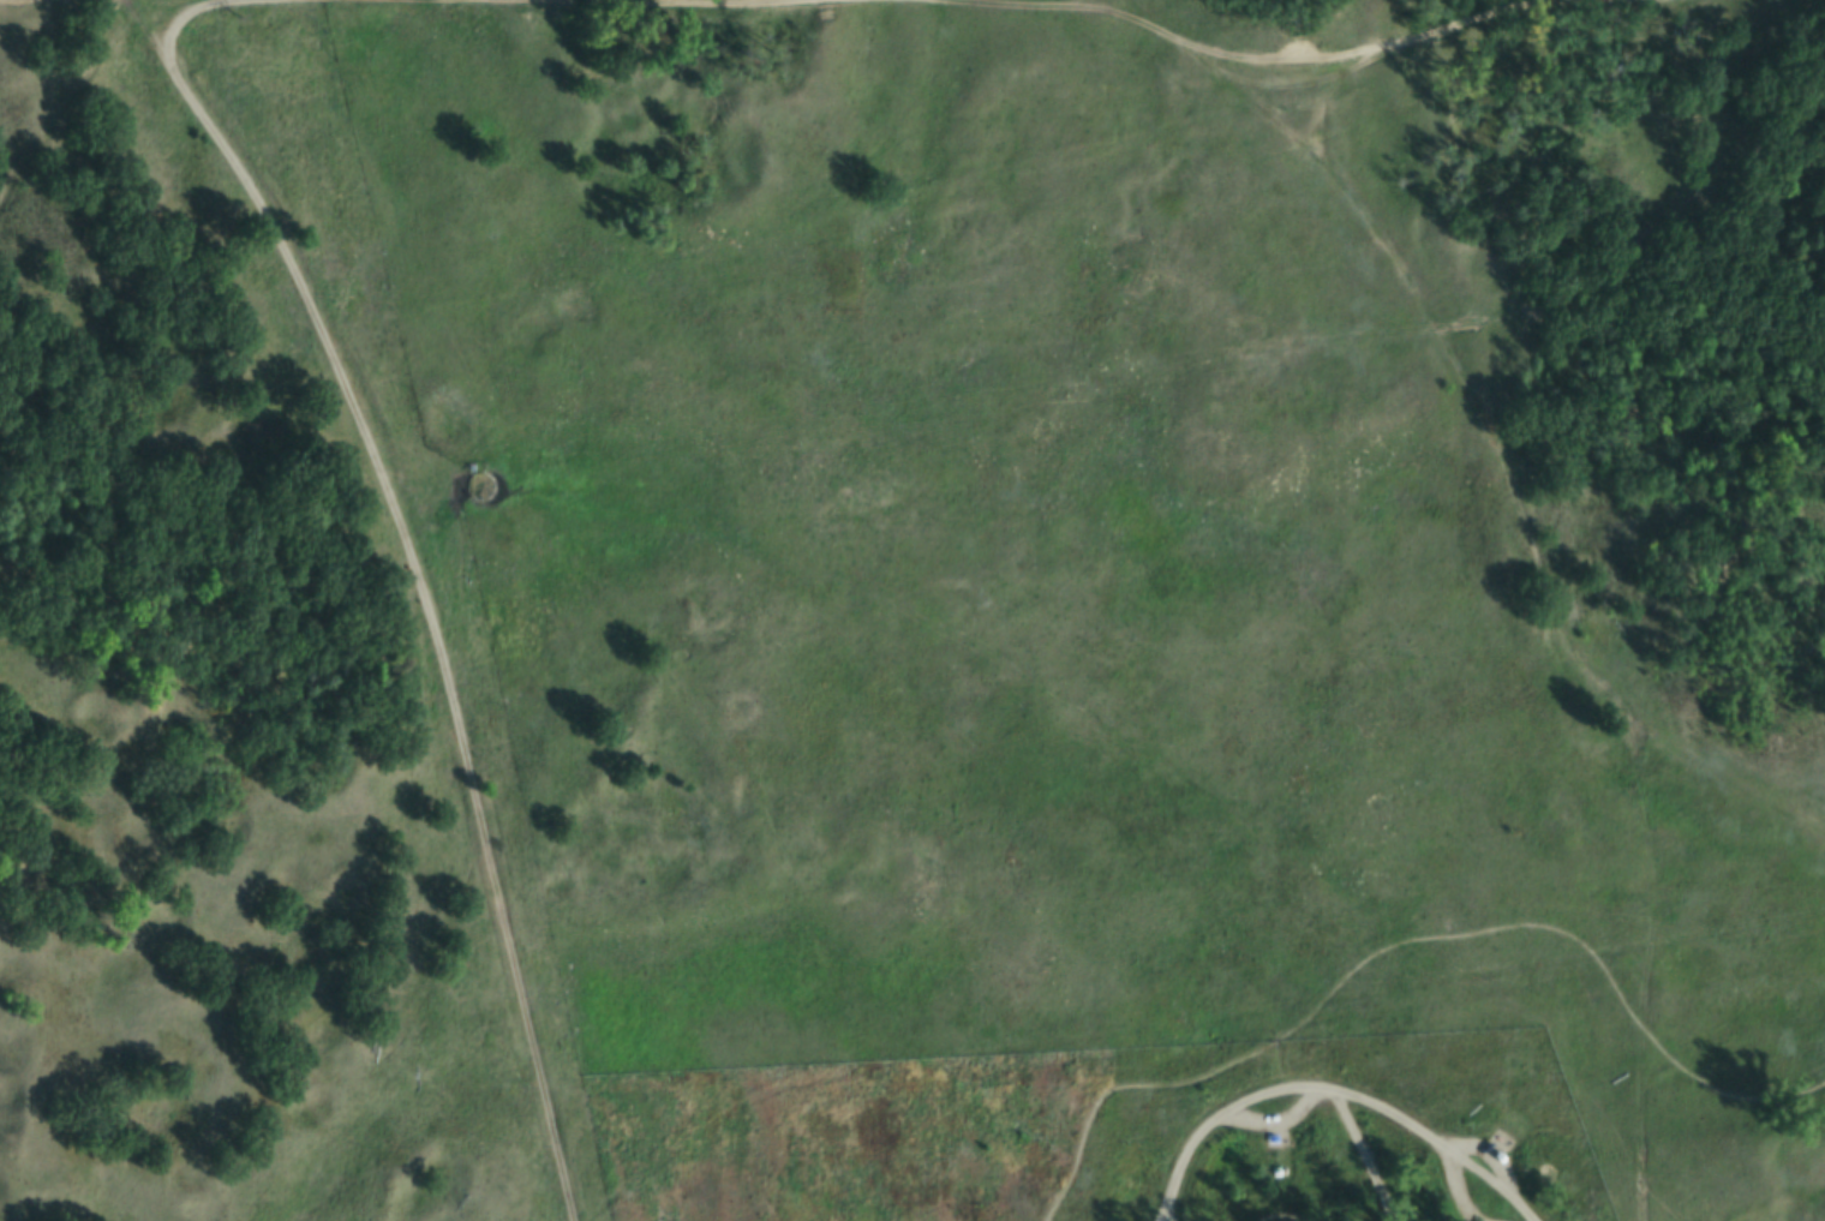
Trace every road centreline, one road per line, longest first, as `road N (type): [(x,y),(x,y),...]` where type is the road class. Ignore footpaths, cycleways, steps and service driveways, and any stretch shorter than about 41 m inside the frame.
road 1 (track): [(573,1220),(447,669),(382,432),(270,213),(133,0)]
road 2 (track): [(921,0),(1093,6),(1214,56),(1287,66),(1348,59),(1446,20),(1566,0)]
road 3 (track): [(299,0),(630,1),(742,12),(883,0)]

